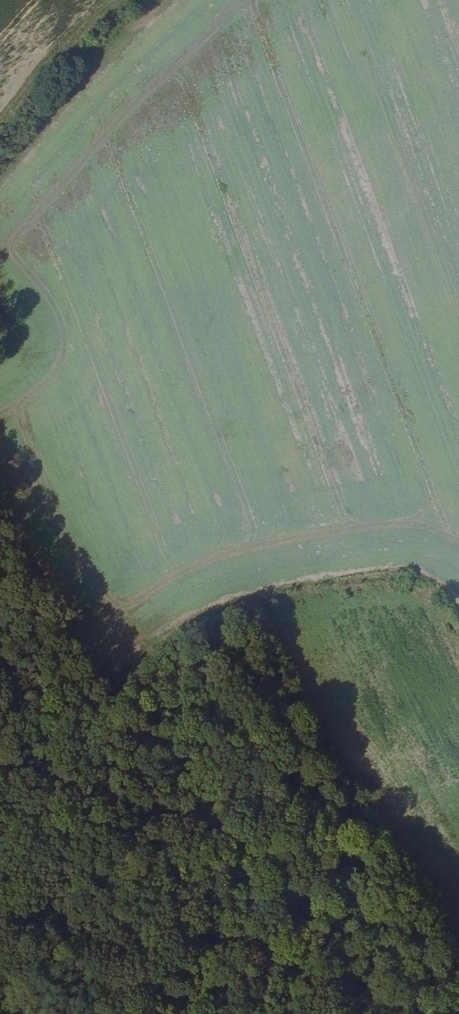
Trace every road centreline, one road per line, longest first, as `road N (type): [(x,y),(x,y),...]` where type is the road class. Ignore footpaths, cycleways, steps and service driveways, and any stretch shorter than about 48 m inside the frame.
road 1 (track): [(458,635),(447,613),(411,588),(271,597),(215,616),(150,659),(0,833)]

